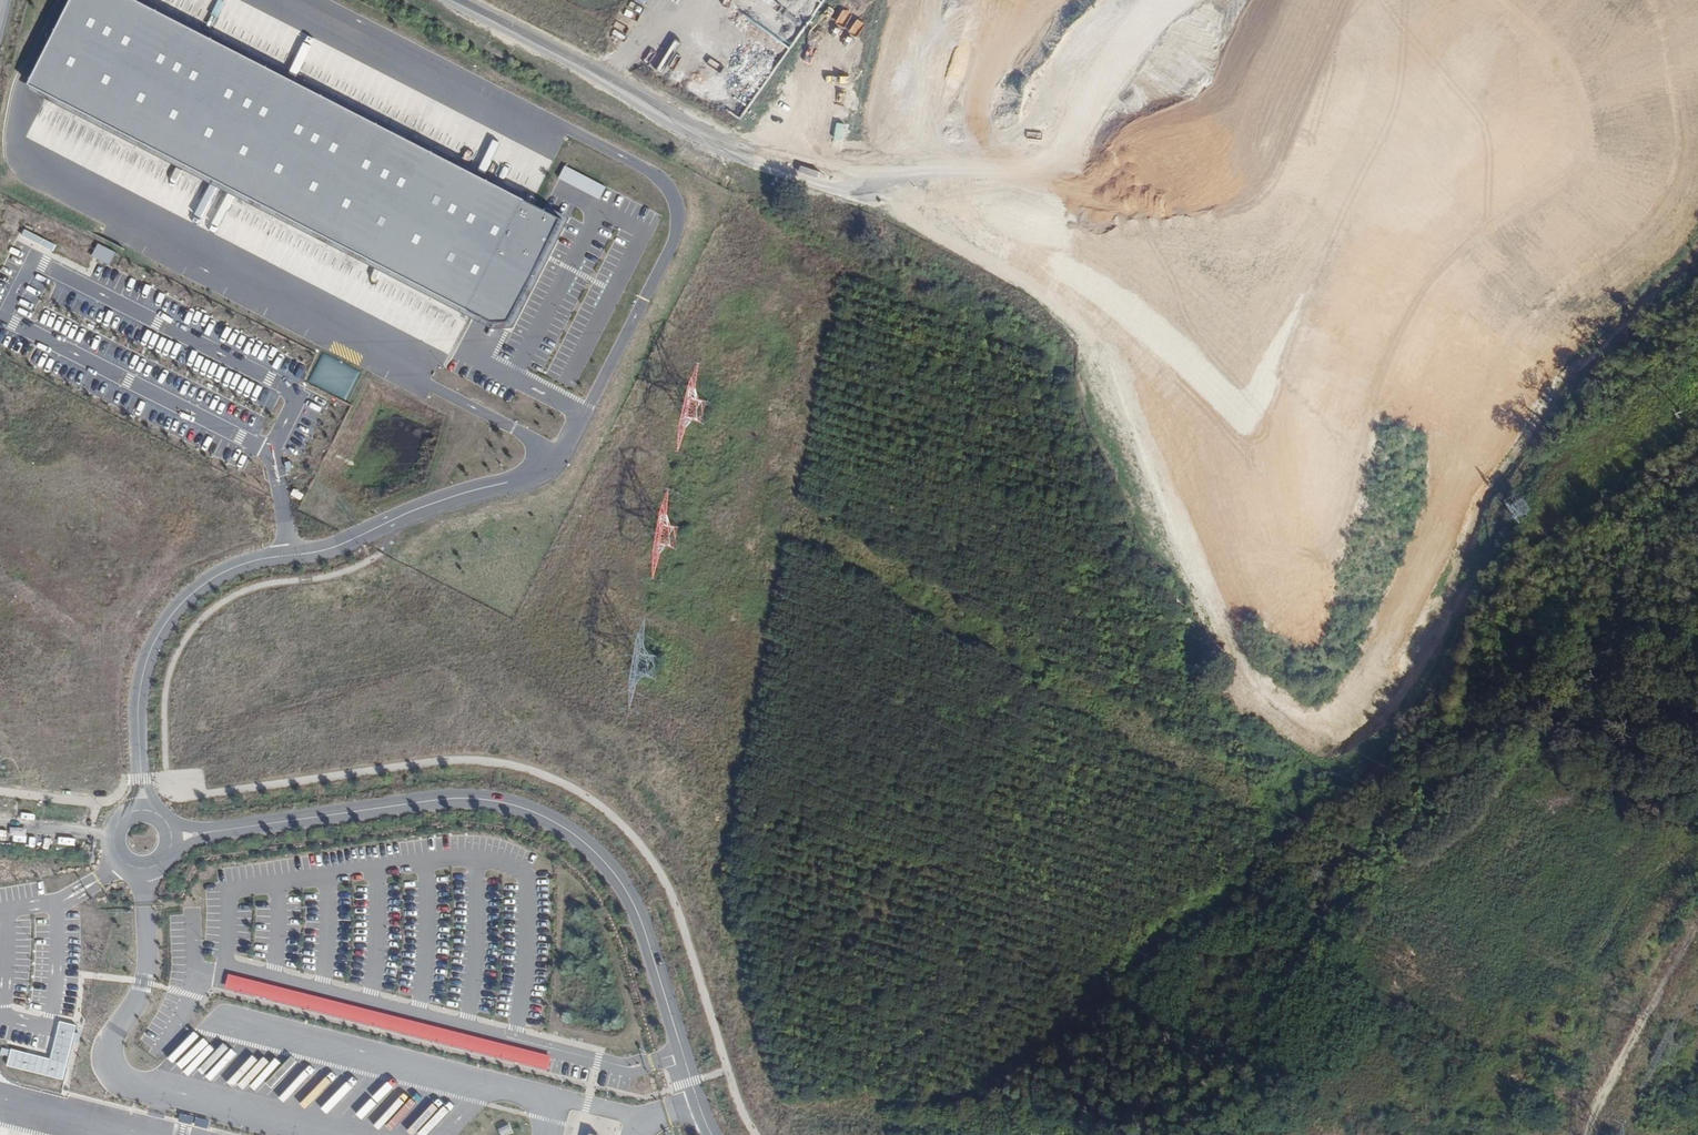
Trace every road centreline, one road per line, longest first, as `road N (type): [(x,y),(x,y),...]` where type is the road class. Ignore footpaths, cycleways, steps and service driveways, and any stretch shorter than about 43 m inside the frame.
road 1 (unclassified): [(451,0),(750,158),(858,187),(1088,315),(1127,328),(1163,327),(1200,310),(1311,193),(1349,185),(1372,191),(1396,226)]
road 2 (unclassified): [(216,830),(454,798),(505,803),(558,823),(599,856),(635,905),(713,1134)]
road 3 (track): [(1586,1134),(1697,919)]
road 4 (unclassified): [(164,815),(128,810),(113,826),(111,847),(138,872),(171,856)]

